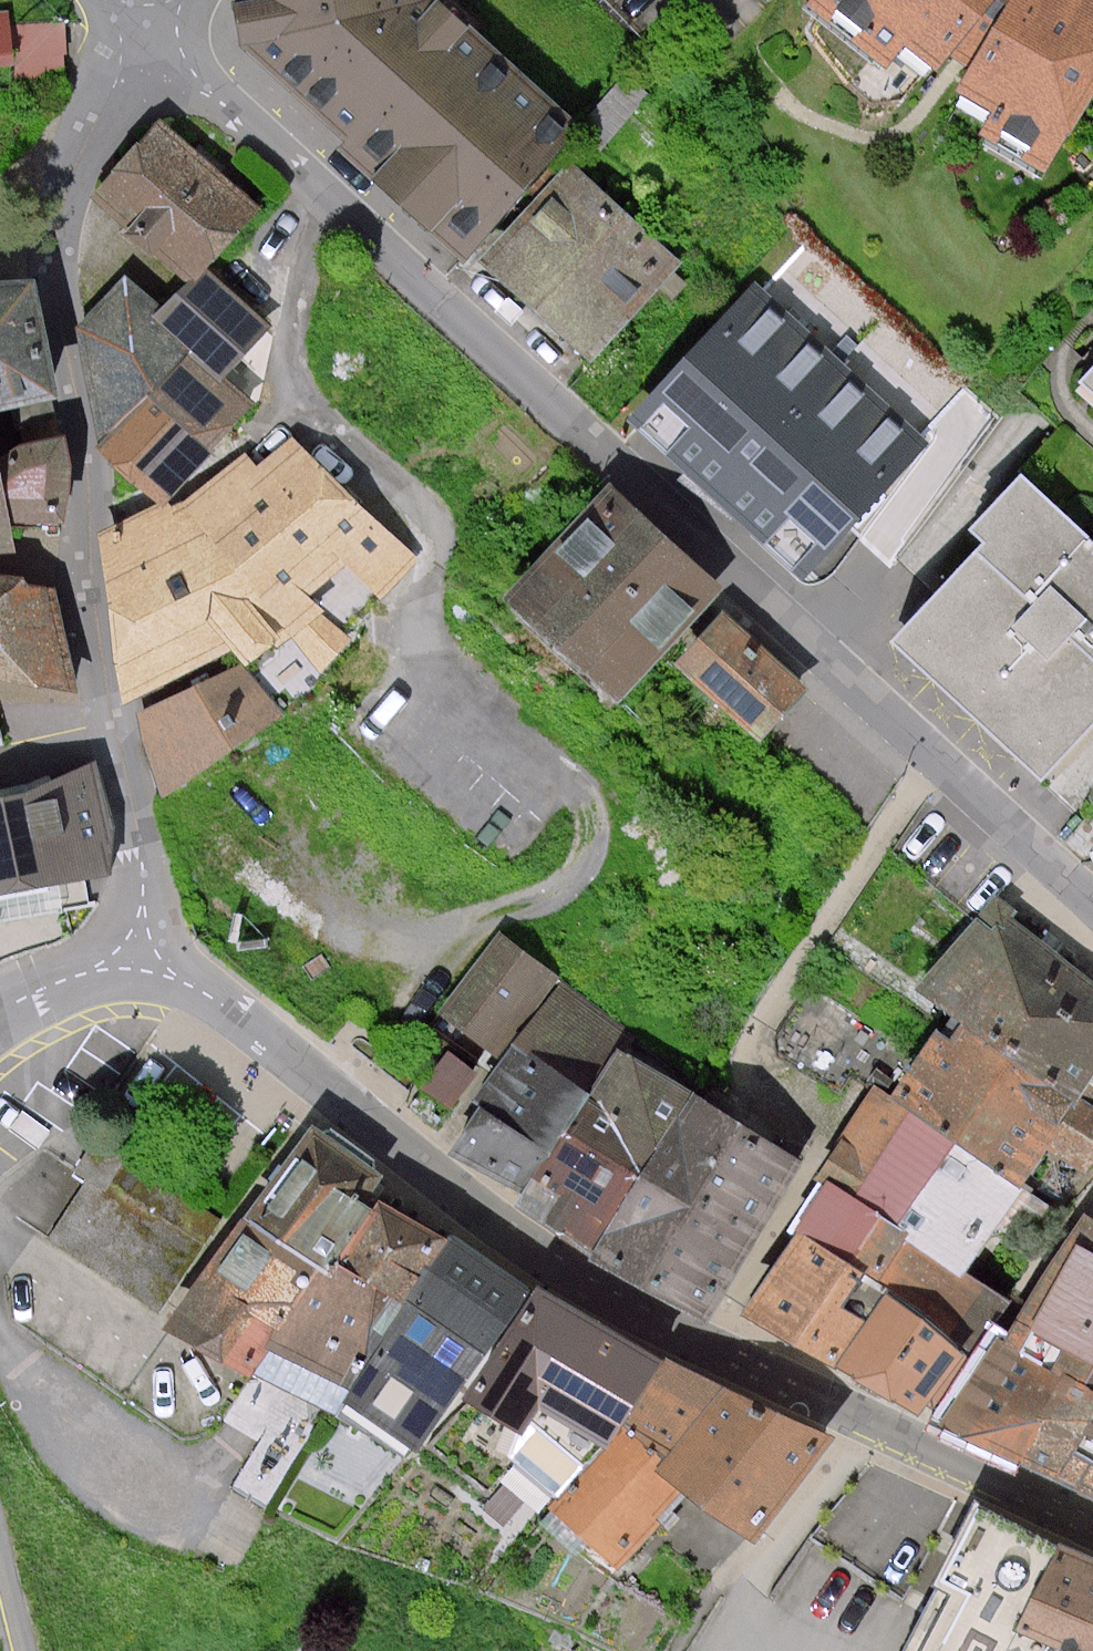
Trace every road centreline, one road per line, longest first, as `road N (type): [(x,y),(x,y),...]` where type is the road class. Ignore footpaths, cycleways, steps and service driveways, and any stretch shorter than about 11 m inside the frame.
road 1 (residential): [(1092,881),(341,190),(155,34)]
road 2 (tertiary): [(1092,1528),(615,1296),(516,1236),(186,979),(138,970)]
road 3 (residential): [(138,970),(143,863),(92,552),(93,443),(55,265),(76,169),(155,34)]
road 4 (tertiary): [(138,970),(83,974),(0,1014)]

